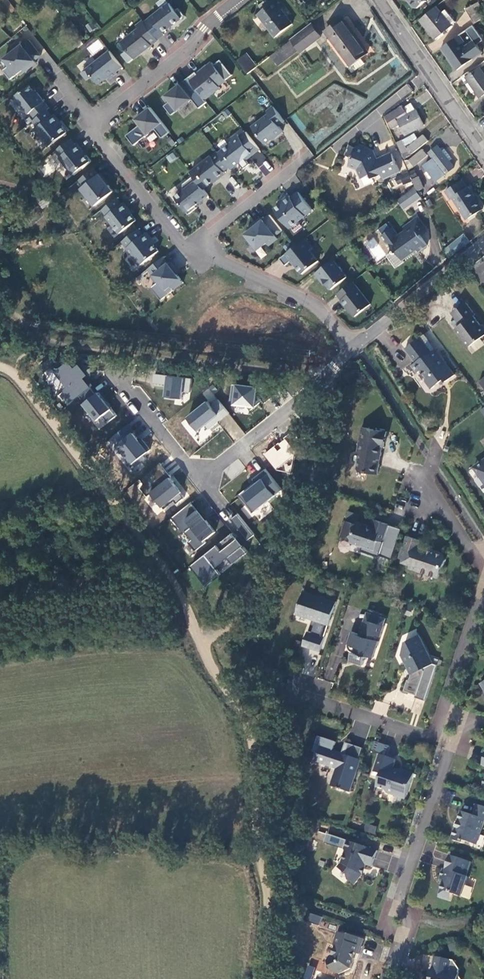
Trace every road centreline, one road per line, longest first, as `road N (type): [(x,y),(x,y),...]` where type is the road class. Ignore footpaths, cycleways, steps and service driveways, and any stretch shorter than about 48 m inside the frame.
road 1 (track): [(0,367),(30,391),(176,585),(212,670),(248,726),(253,827),(267,895),(260,978)]
road 2 (residential): [(354,344),(296,404),(198,479)]
road 3 (residential): [(354,344),(319,308),(191,246)]
road 4 (residential): [(236,0),(192,48),(96,123)]
road 5 (residential): [(378,0),(483,152)]
road 6 (residential): [(483,242),(354,344)]
road 7 (residential): [(96,123),(93,133),(191,246)]
road 8 (residential): [(450,745),(403,892)]
road 9 (residential): [(118,364),(122,387),(198,479)]
road 10 (residential): [(191,246),(303,161)]
road 11 (residential): [(483,582),(442,707)]

